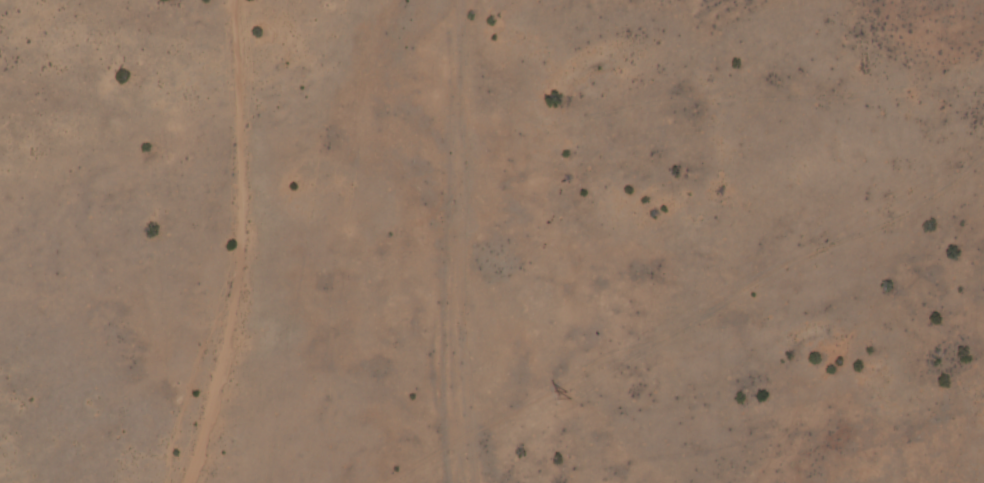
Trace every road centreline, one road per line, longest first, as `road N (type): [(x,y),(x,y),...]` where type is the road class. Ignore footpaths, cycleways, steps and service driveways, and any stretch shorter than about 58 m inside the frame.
road 1 (track): [(503,0),(502,174),(518,352),(518,482)]

